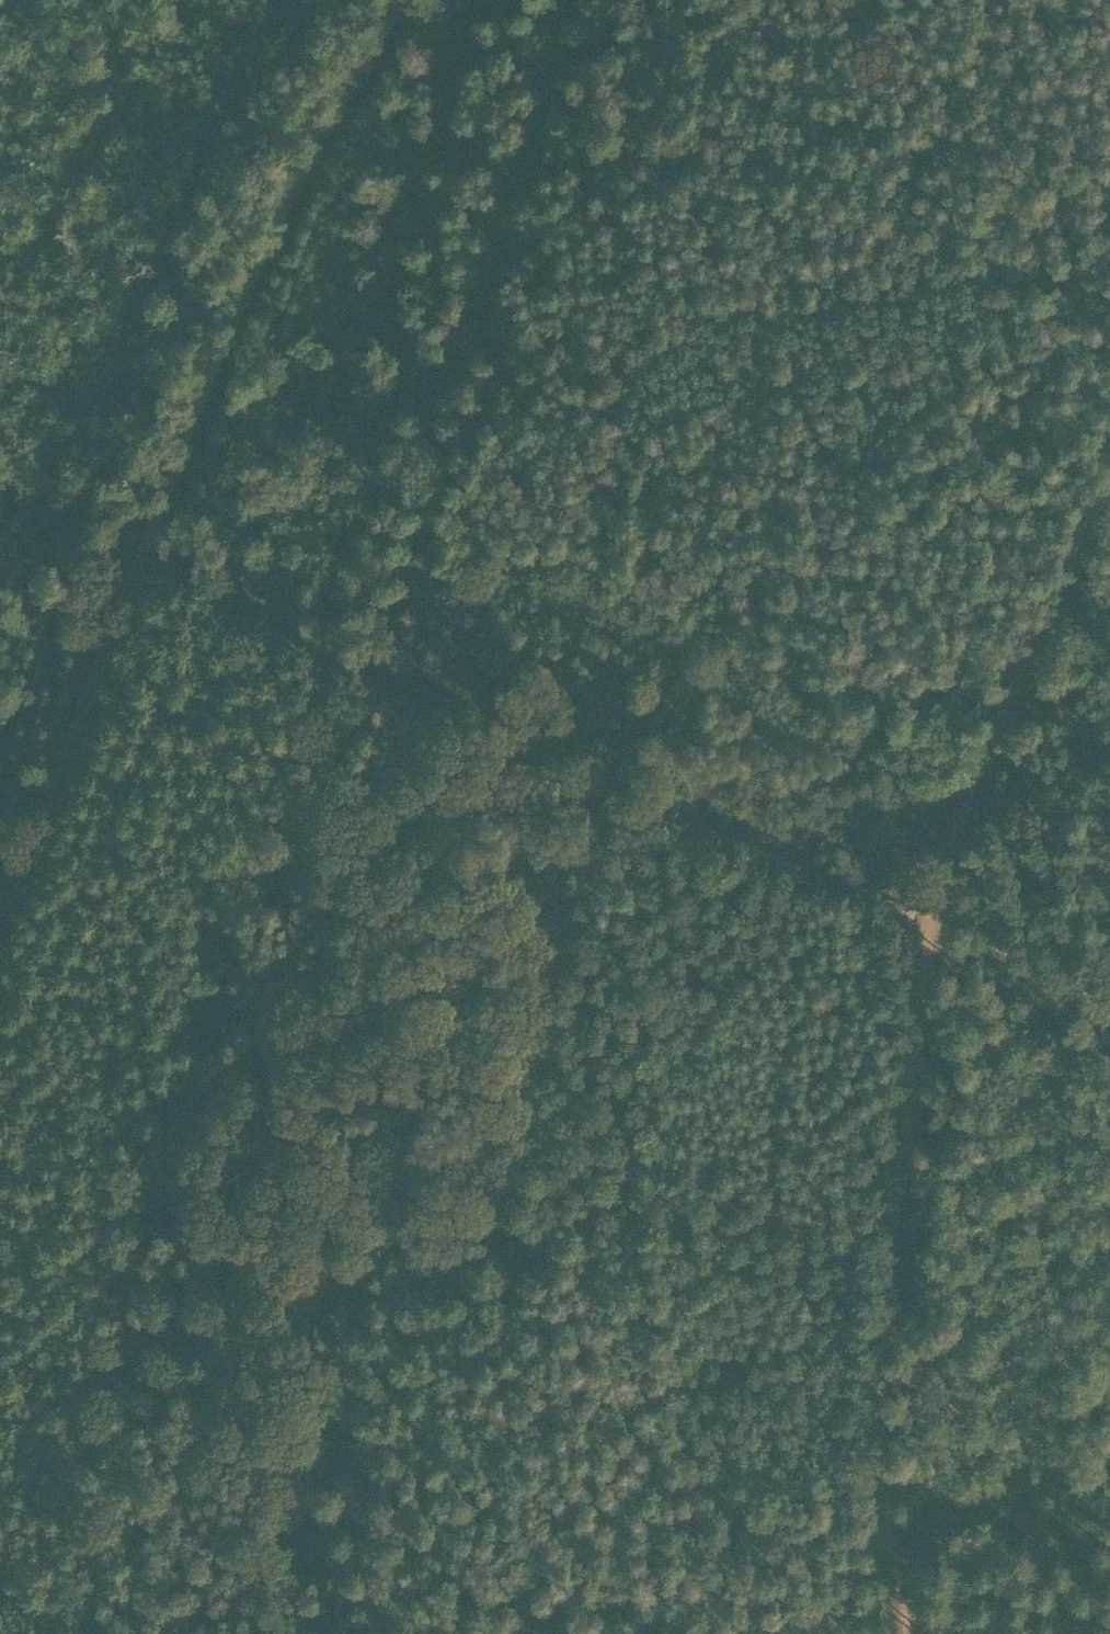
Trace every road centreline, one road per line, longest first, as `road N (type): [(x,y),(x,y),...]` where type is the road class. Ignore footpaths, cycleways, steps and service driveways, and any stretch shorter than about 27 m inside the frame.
road 1 (track): [(919,1633),(872,1427),(922,884)]
road 2 (track): [(395,0),(228,313),(139,536)]
road 3 (track): [(1109,430),(922,884)]
road 4 (track): [(139,536),(0,868)]
road 5 (track): [(1109,970),(922,884)]

